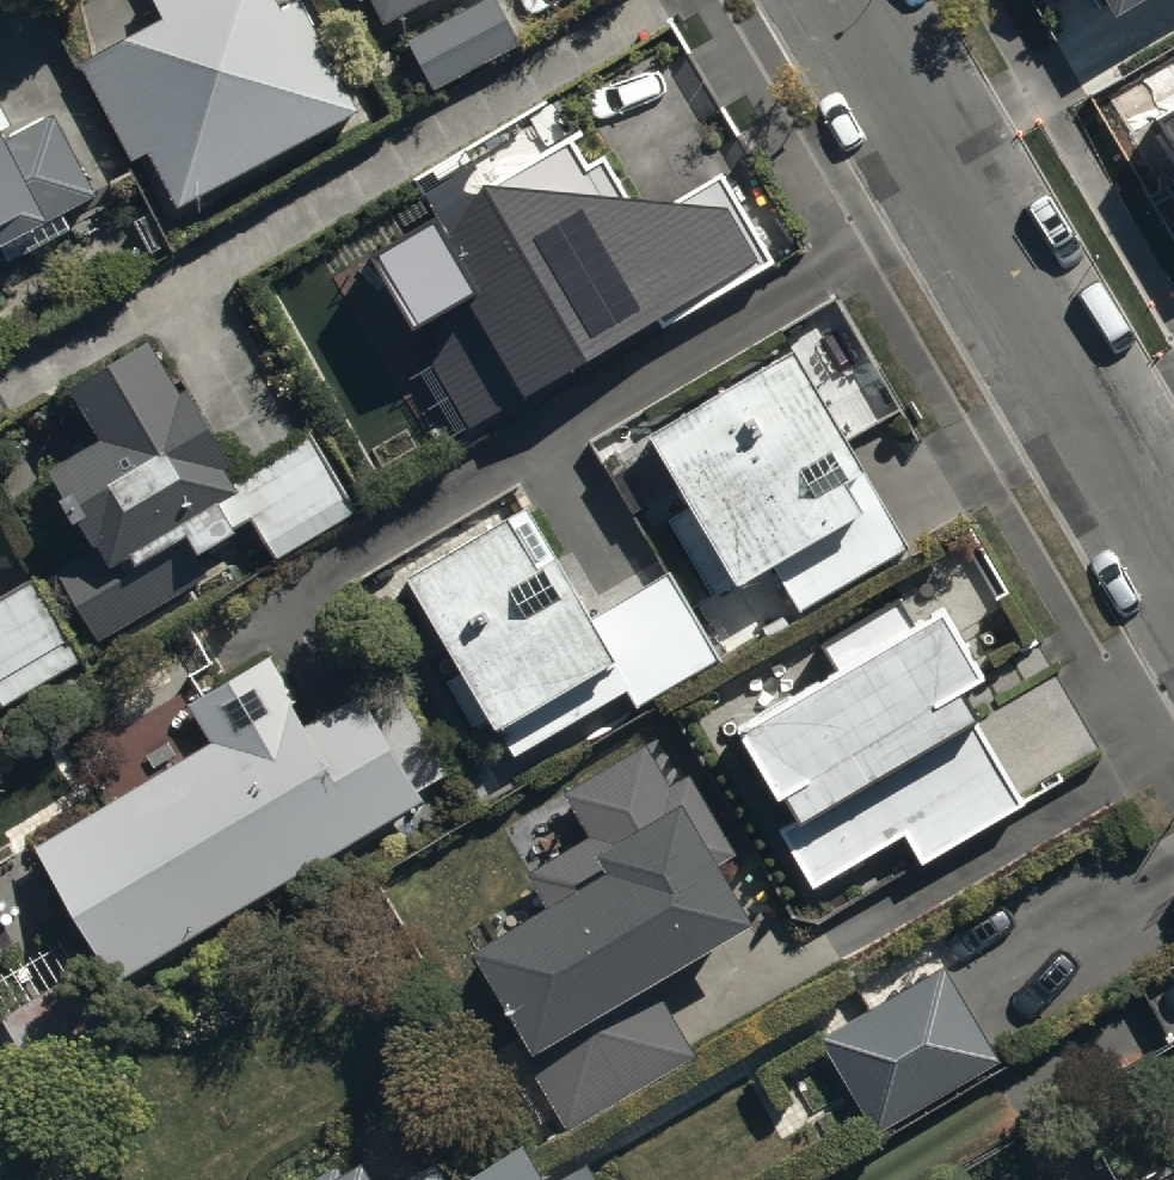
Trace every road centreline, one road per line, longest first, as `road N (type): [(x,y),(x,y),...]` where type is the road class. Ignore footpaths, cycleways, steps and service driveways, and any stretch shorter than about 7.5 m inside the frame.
road 1 (residential): [(847,0),(1173,552)]

